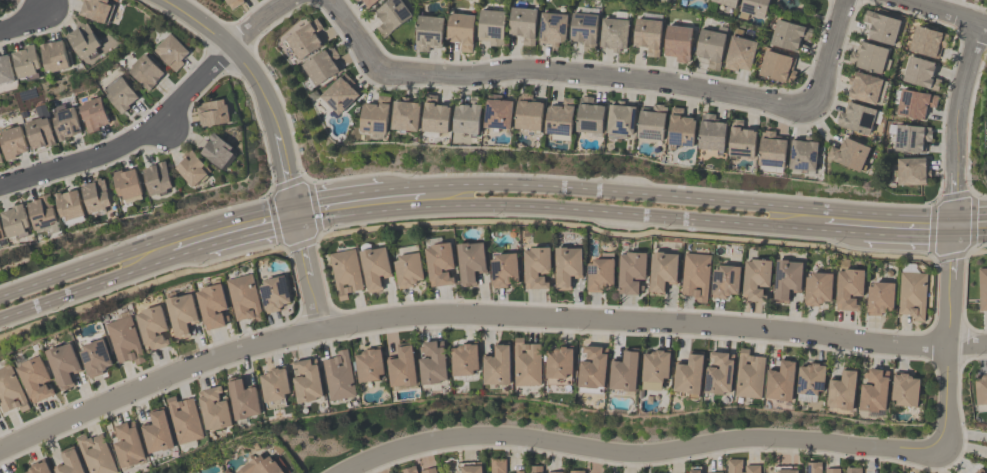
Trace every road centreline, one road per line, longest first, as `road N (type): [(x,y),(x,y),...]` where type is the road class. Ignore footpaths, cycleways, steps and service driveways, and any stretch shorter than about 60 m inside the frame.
road 1 (residential): [(0,445),(165,376),(323,329),(443,312),(986,347)]
road 2 (residential): [(335,472),(442,439),(493,435),(643,453),(737,439),(942,448)]
road 3 (secondary): [(294,226),(458,206),(821,232)]
road 4 (secondary): [(915,216),(511,186),(424,187)]
road 5 (residential): [(378,70),(481,79),(523,69),(812,102)]
road 6 (secondary): [(293,203),(0,297)]
road 7 (residential): [(0,187),(130,140),(230,45)]
road 8 (residential): [(293,203),(275,122),(257,83),(230,45),(161,0)]
road 9 (residential): [(942,448),(952,239)]
road 10 (residential): [(952,215),(973,23)]
road 11 (secondary): [(0,321),(174,260)]

